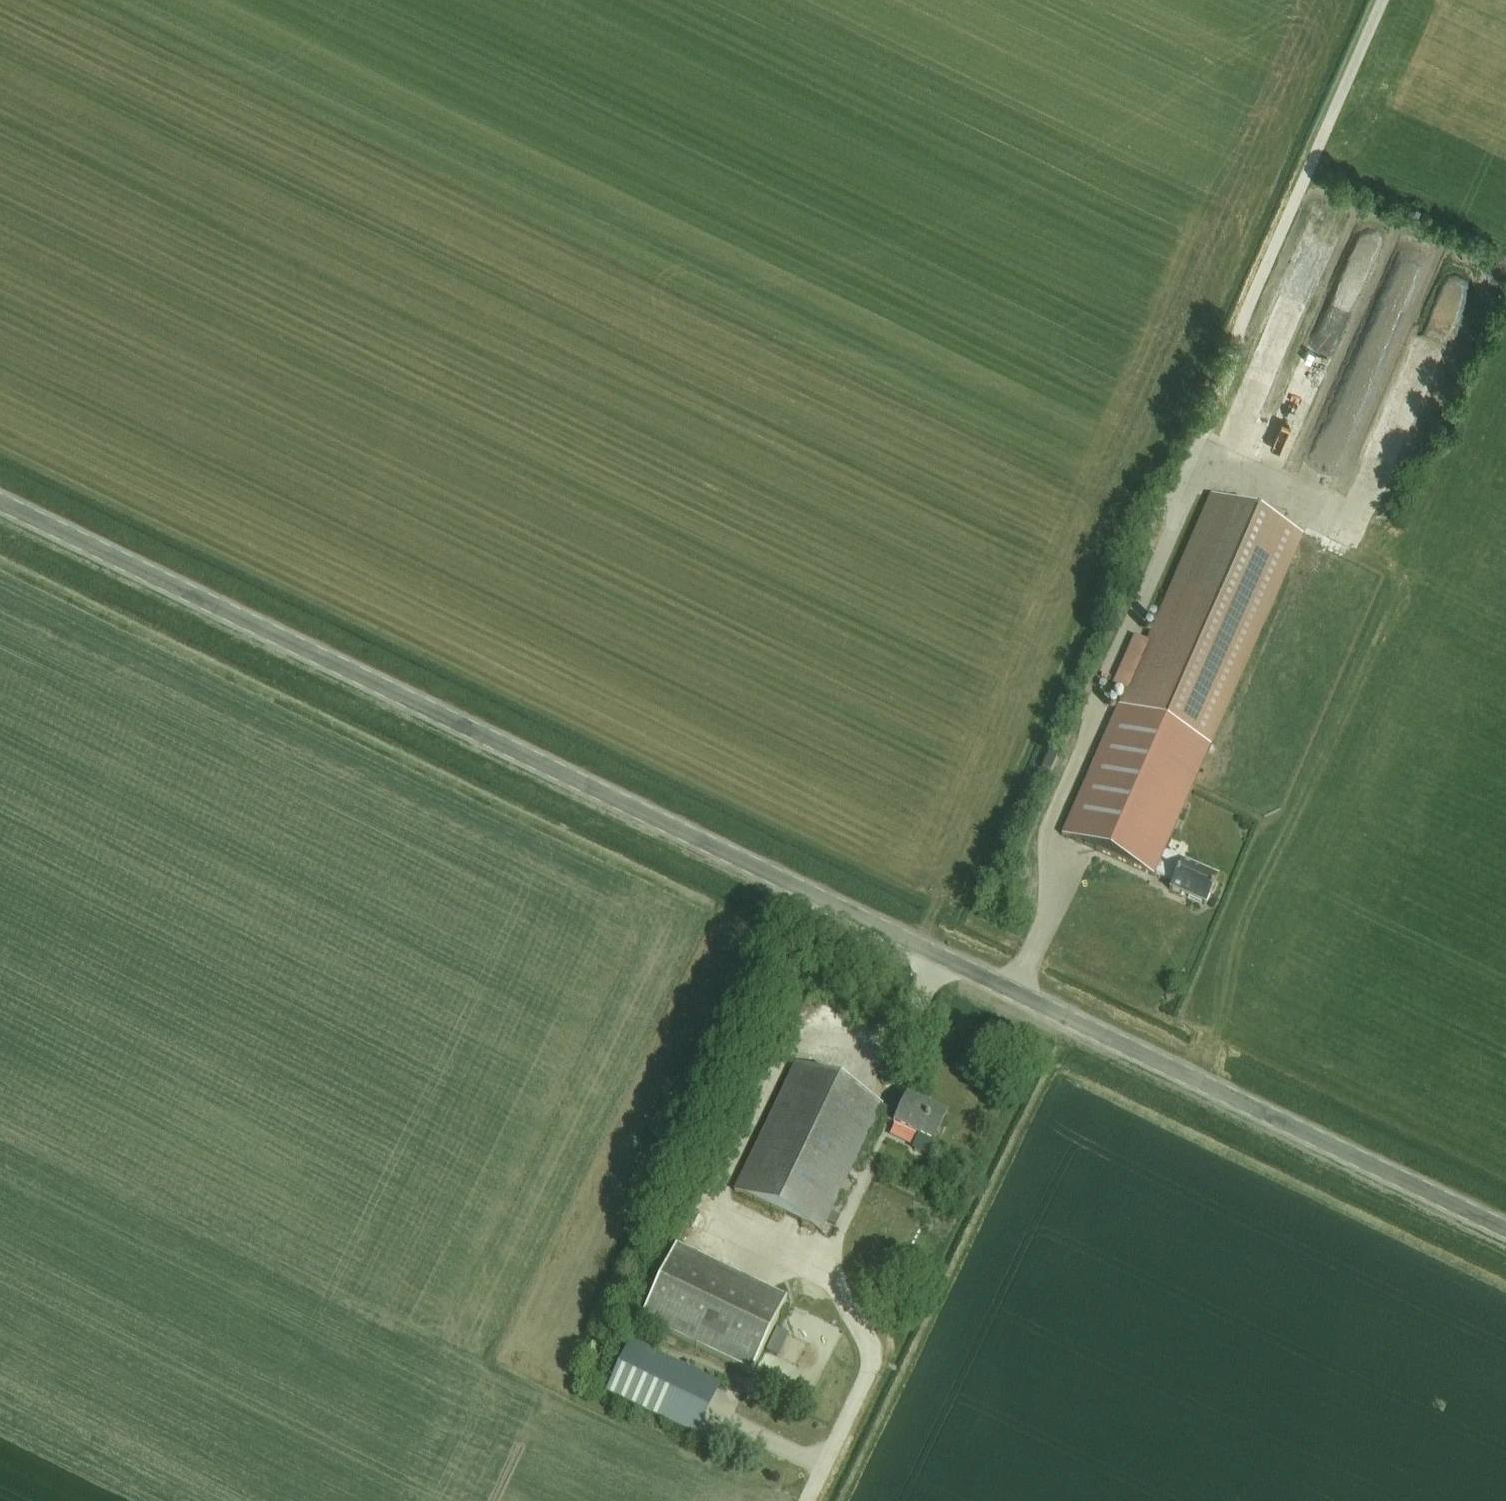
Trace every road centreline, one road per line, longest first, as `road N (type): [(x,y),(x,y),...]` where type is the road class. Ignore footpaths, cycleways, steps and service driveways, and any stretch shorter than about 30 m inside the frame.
road 1 (tertiary): [(1505,1230),(0,502)]

